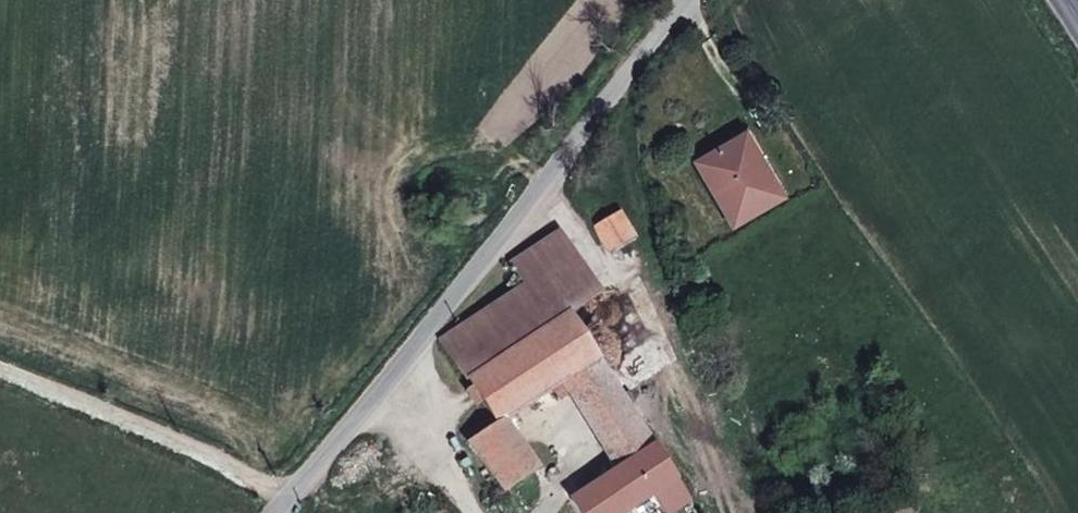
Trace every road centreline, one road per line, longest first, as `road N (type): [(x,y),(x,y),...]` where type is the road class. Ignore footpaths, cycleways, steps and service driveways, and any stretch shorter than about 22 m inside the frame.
road 1 (track): [(691,0),(553,182),(279,512)]
road 2 (track): [(0,371),(292,497)]

